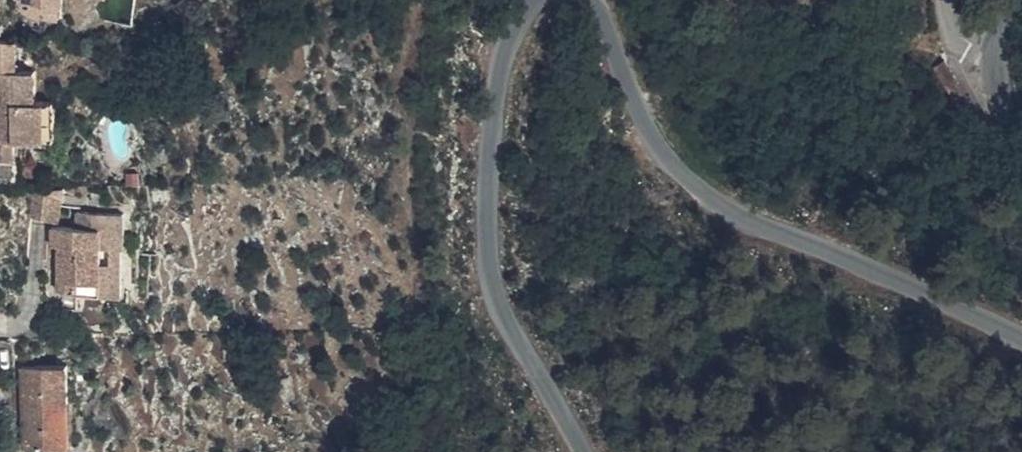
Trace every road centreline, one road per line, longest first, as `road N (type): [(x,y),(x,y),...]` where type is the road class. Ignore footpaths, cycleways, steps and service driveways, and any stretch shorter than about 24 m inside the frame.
road 1 (residential): [(594,0),(653,143),(691,187),(722,212),(1021,342)]
road 2 (residential): [(583,451),(497,298),(492,270),(489,181),(503,62),(535,0)]

